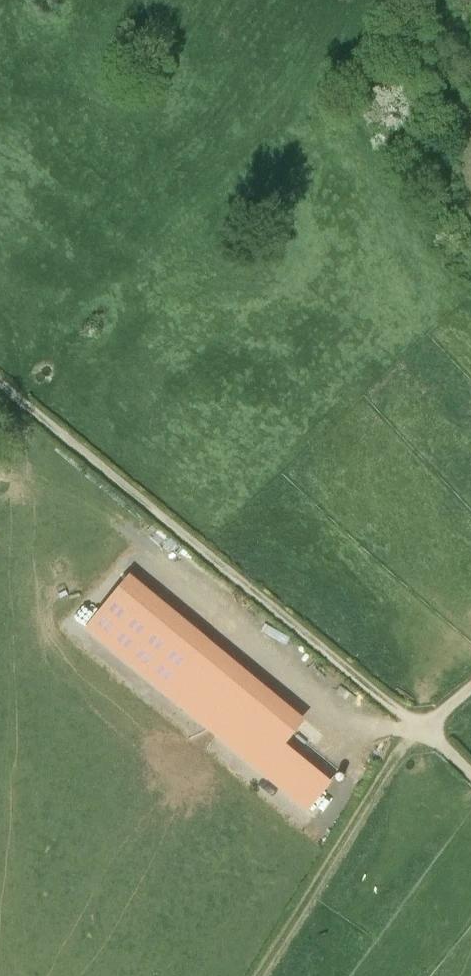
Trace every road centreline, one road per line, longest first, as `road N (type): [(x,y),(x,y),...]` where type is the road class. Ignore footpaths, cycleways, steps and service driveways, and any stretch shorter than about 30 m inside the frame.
road 1 (track): [(470,773),(0,381)]
road 2 (track): [(422,728),(404,744),(259,975)]

